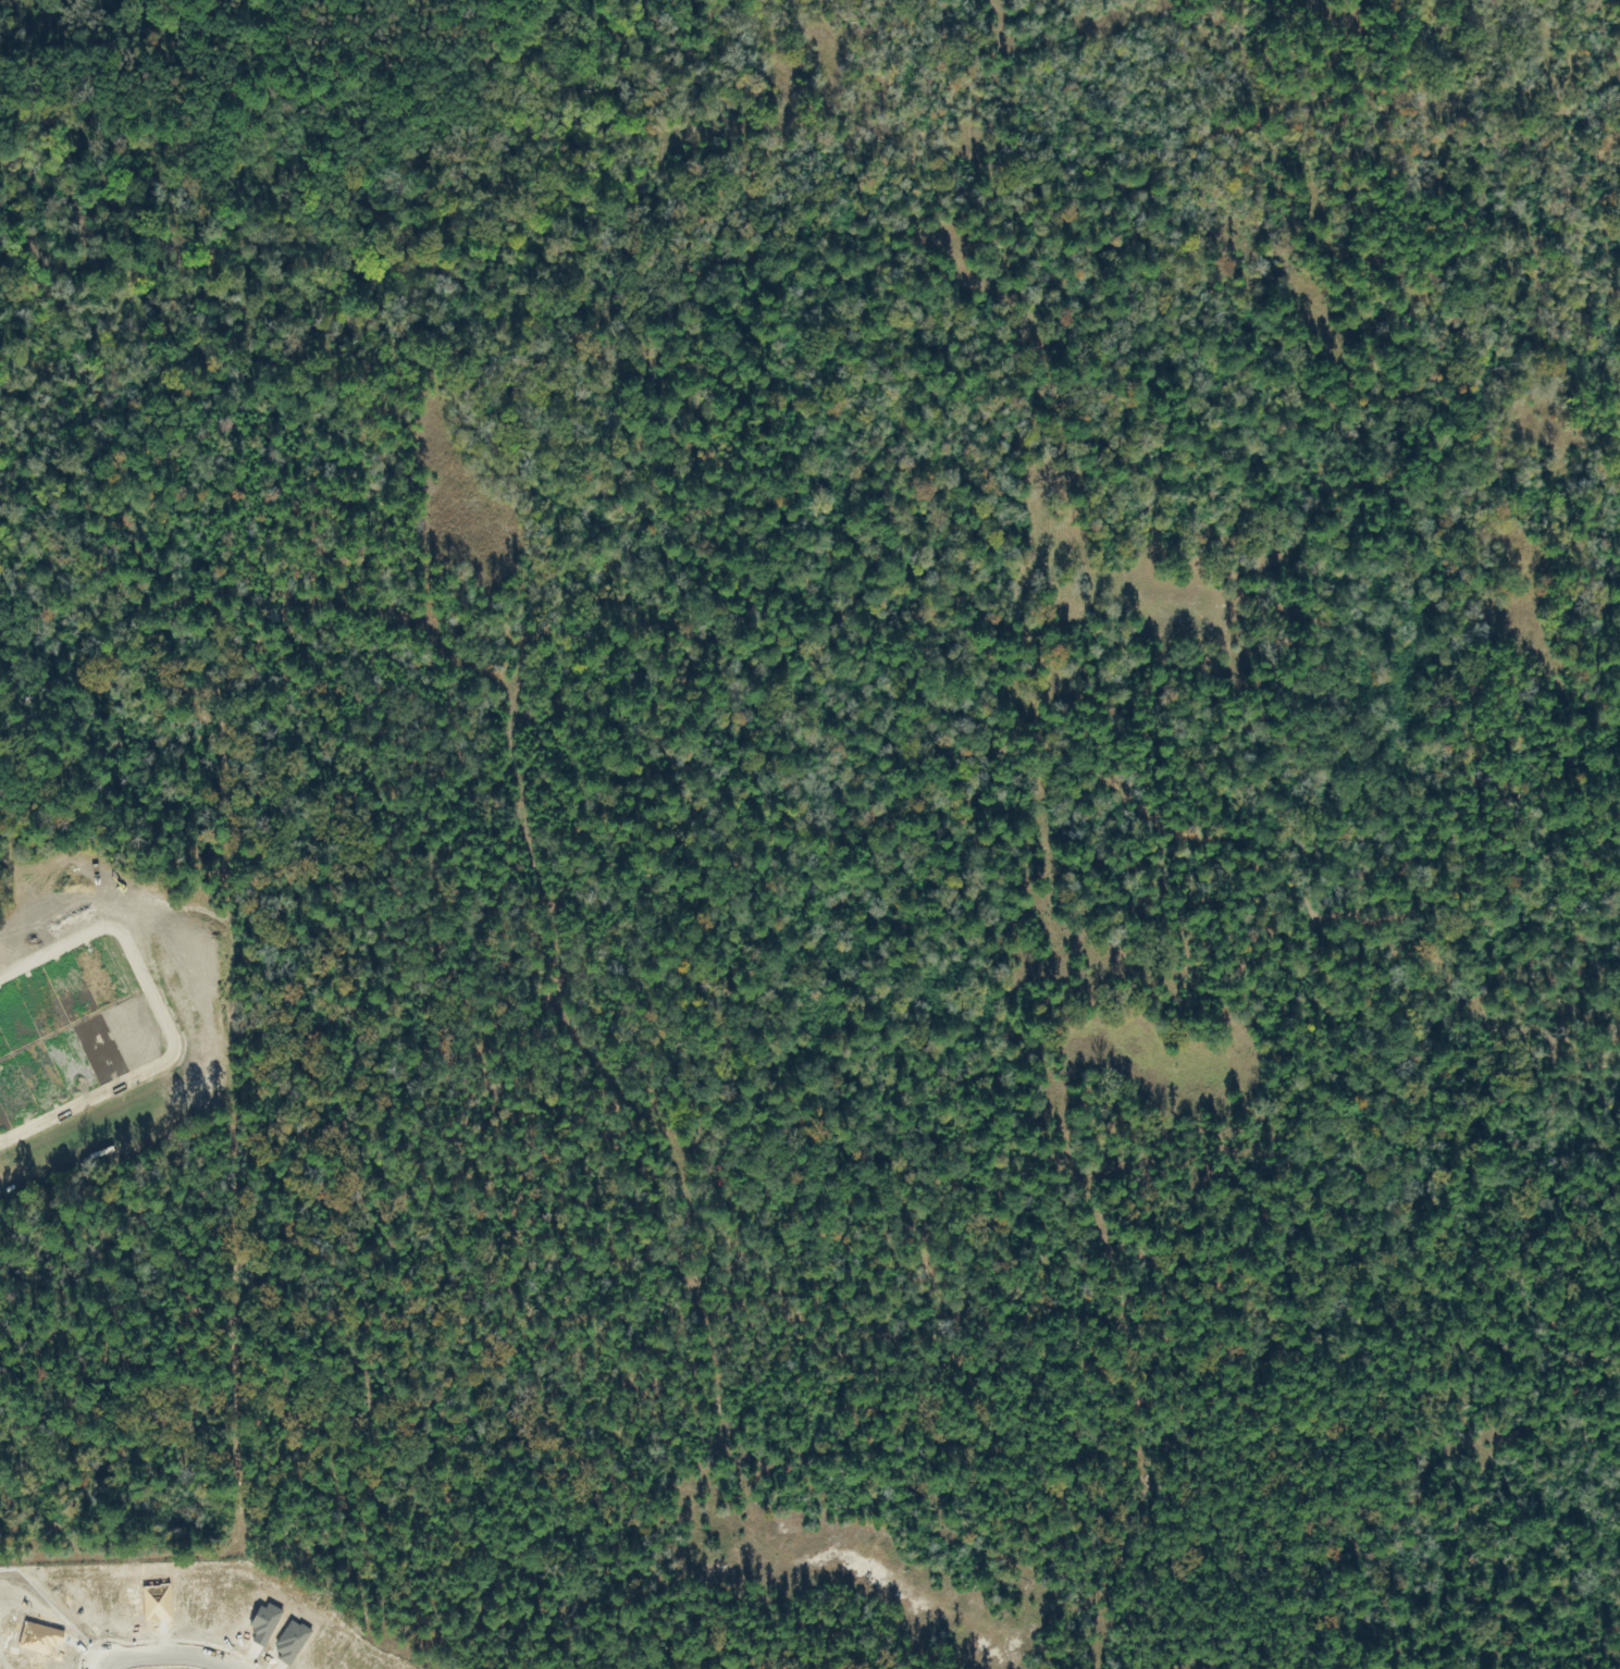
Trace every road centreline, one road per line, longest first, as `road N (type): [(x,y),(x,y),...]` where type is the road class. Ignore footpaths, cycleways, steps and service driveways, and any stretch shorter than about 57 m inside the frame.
road 1 (track): [(1132,0),(1079,13),(1009,0)]

